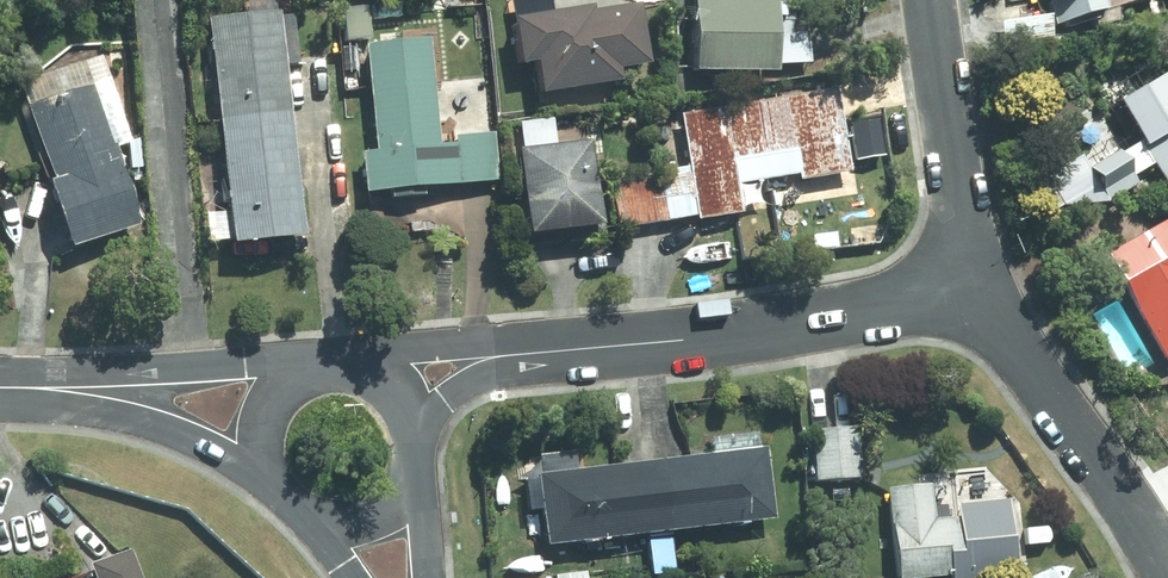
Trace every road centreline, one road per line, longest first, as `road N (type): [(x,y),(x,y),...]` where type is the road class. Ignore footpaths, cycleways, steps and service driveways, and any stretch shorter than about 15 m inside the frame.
road 1 (residential): [(957,279),(843,317),(554,351)]
road 2 (residential): [(1167,577),(1159,553),(1012,331),(957,279)]
road 3 (residential): [(957,279),(924,0)]
road 4 (tertiary): [(57,390),(244,367),(317,370)]
road 5 (tertiary): [(277,490),(183,436),(57,390)]
road 6 (residential): [(346,368),(402,350),(554,351)]
road 7 (residential): [(554,351),(470,383),(414,435)]
road 8 (tertiary): [(414,443),(408,474),(381,507),(340,520),(298,510)]
road 9 (tertiary): [(277,490),(262,456),(265,419),(285,388),(317,370)]
road 10 (tertiary): [(414,443),(427,577)]

